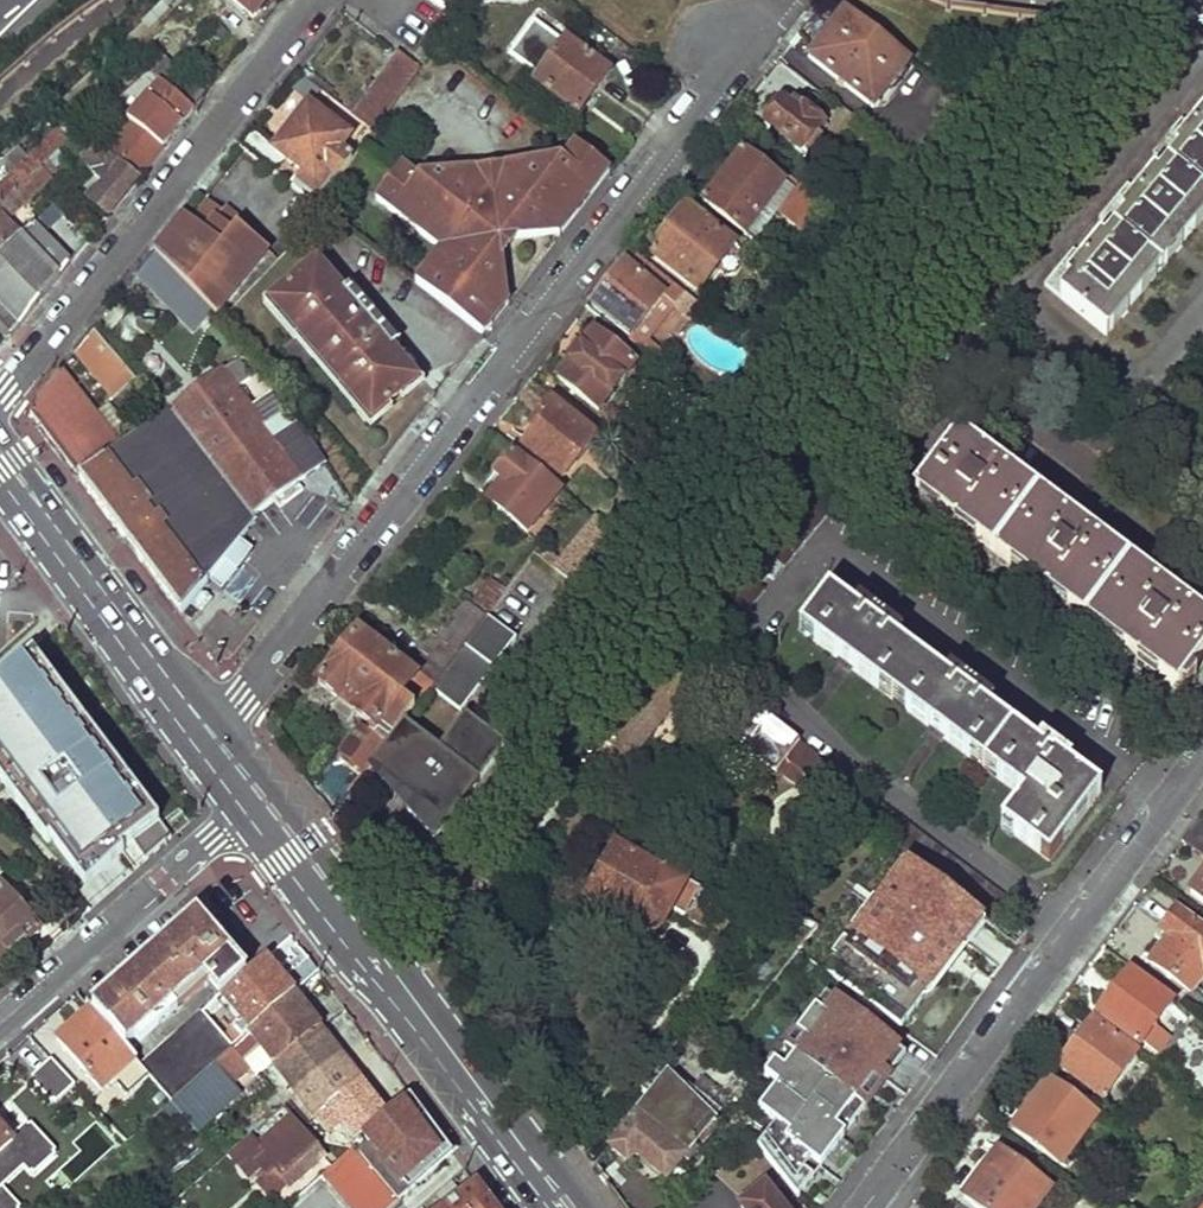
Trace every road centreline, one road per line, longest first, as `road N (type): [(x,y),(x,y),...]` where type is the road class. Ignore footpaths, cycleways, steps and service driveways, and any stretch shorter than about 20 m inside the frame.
road 1 (residential): [(207,731),(245,702),(776,9)]
road 2 (residential): [(865,1207),(1202,750)]
road 3 (residential): [(0,402),(326,0)]
road 4 (primary): [(259,801),(566,1207)]
road 5 (residential): [(0,1028),(259,801)]
road 6 (primary): [(98,585),(207,731)]
road 7 (primary): [(0,457),(98,585)]
road 8 (residential): [(0,670),(98,585)]

